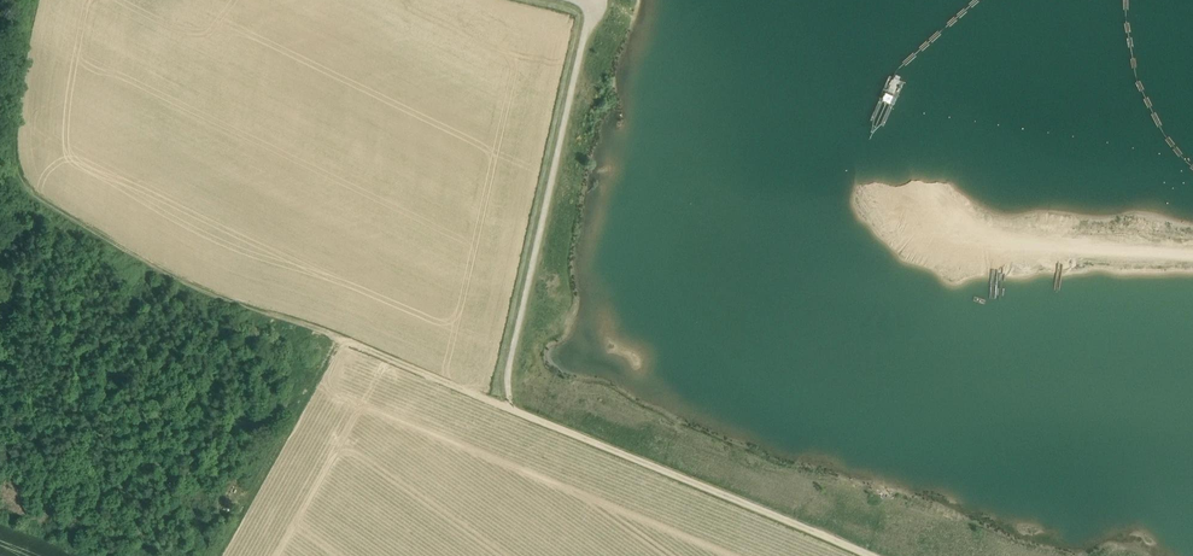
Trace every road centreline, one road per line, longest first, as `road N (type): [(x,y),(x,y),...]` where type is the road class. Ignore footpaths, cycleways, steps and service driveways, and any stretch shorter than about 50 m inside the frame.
road 1 (track): [(497,400),(176,277),(37,193),(14,151),(44,0)]
road 2 (track): [(805,525),(497,400)]

